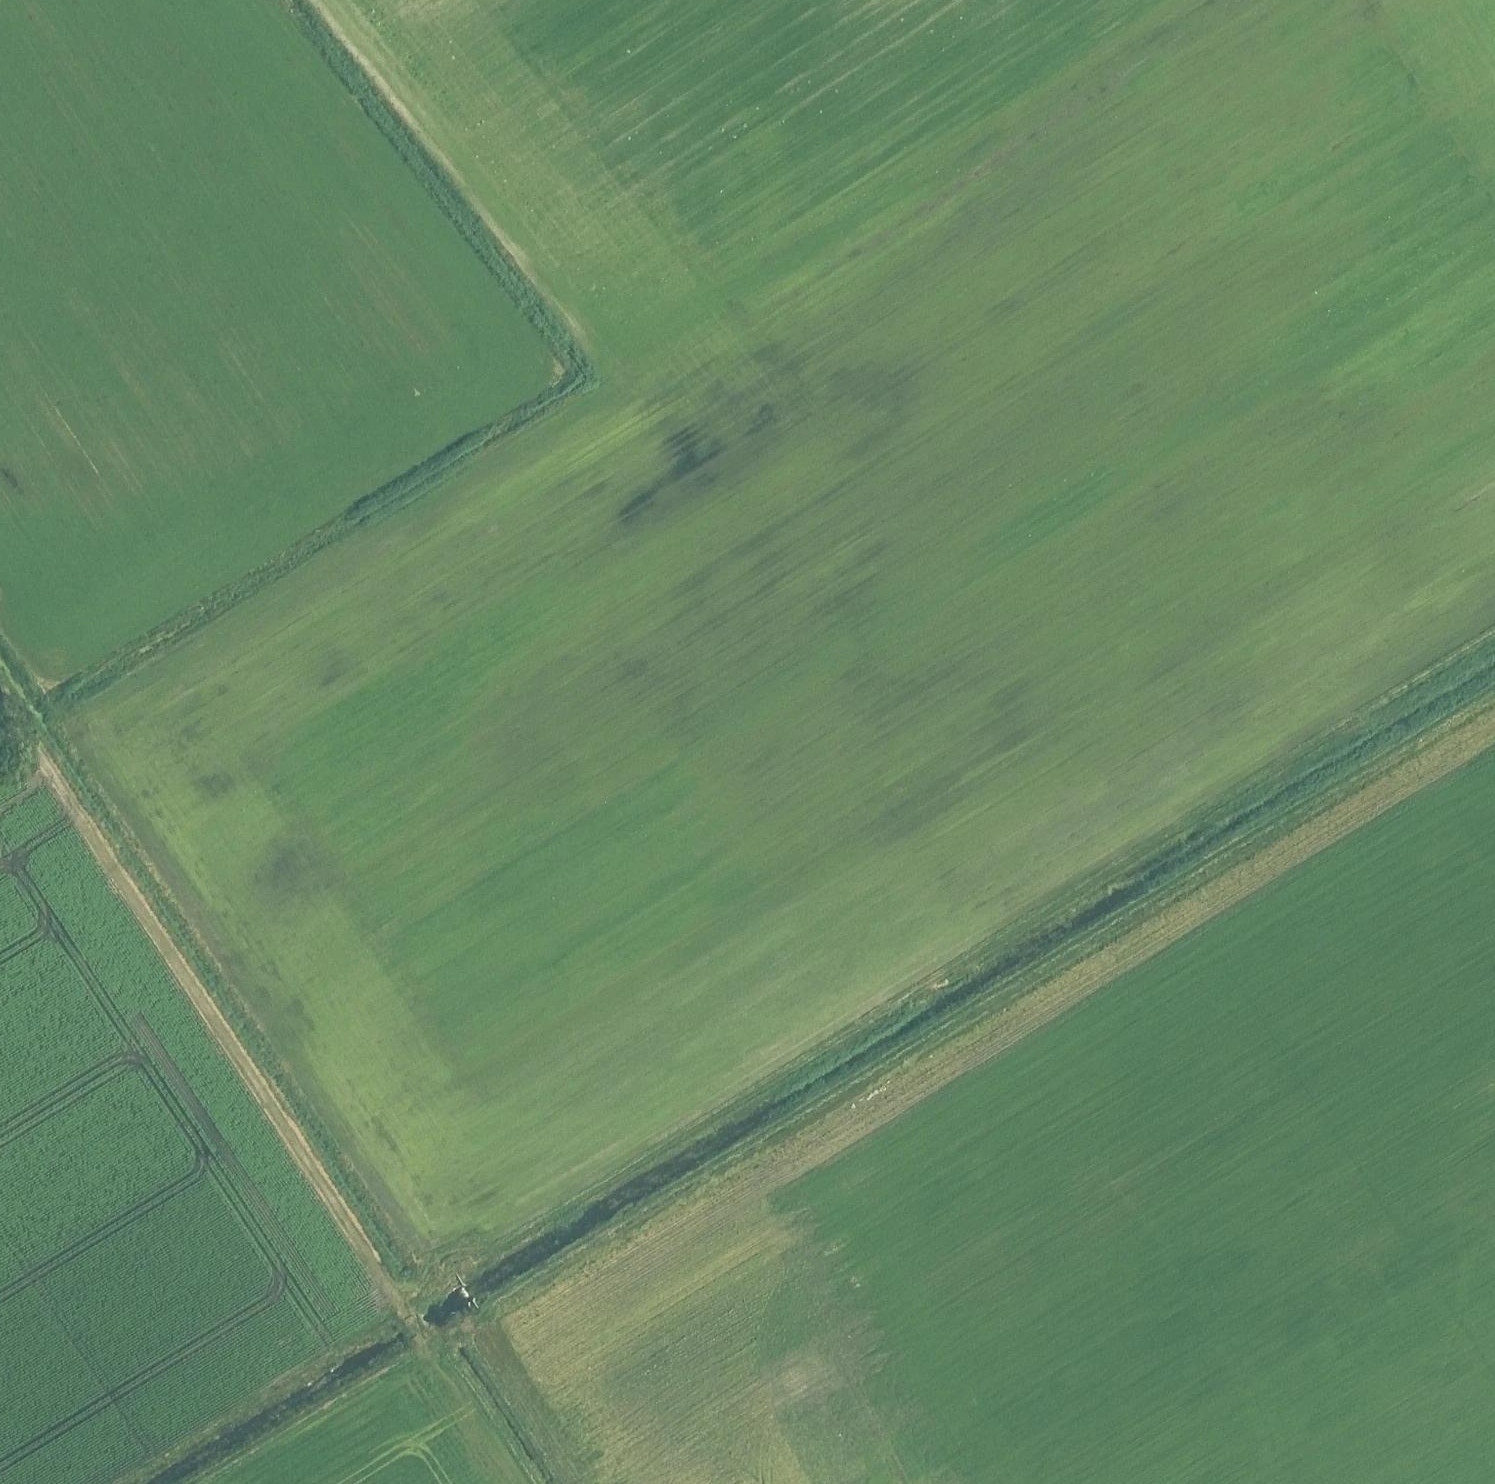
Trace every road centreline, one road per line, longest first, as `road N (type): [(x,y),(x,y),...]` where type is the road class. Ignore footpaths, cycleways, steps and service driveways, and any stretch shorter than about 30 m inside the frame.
road 1 (track): [(201,1483),(424,1347),(0,701)]

